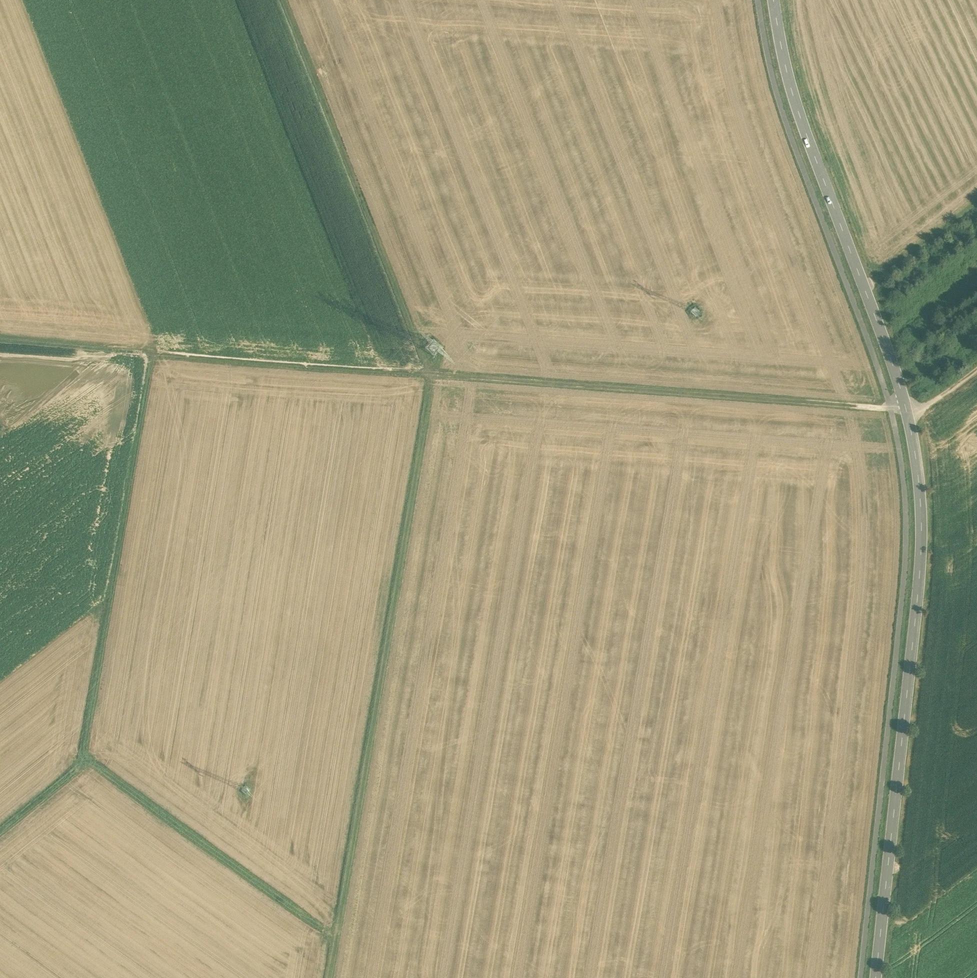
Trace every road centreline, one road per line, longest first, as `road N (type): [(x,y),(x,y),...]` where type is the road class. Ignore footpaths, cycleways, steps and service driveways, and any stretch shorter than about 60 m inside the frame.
road 1 (track): [(976,381),(910,417),(437,382),(328,977)]
road 2 (track): [(860,977),(905,568),(900,417),(798,140),(765,0)]
road 3 (tertiary): [(875,977),(919,577),(918,487),(905,382),(812,134),(781,0)]
road 4 (track): [(0,830),(81,767),(152,357),(437,382)]
road 5 (track): [(287,0),(437,382)]
road 6 (track): [(82,757),(334,942)]
road 7 (track): [(152,357),(0,345)]

